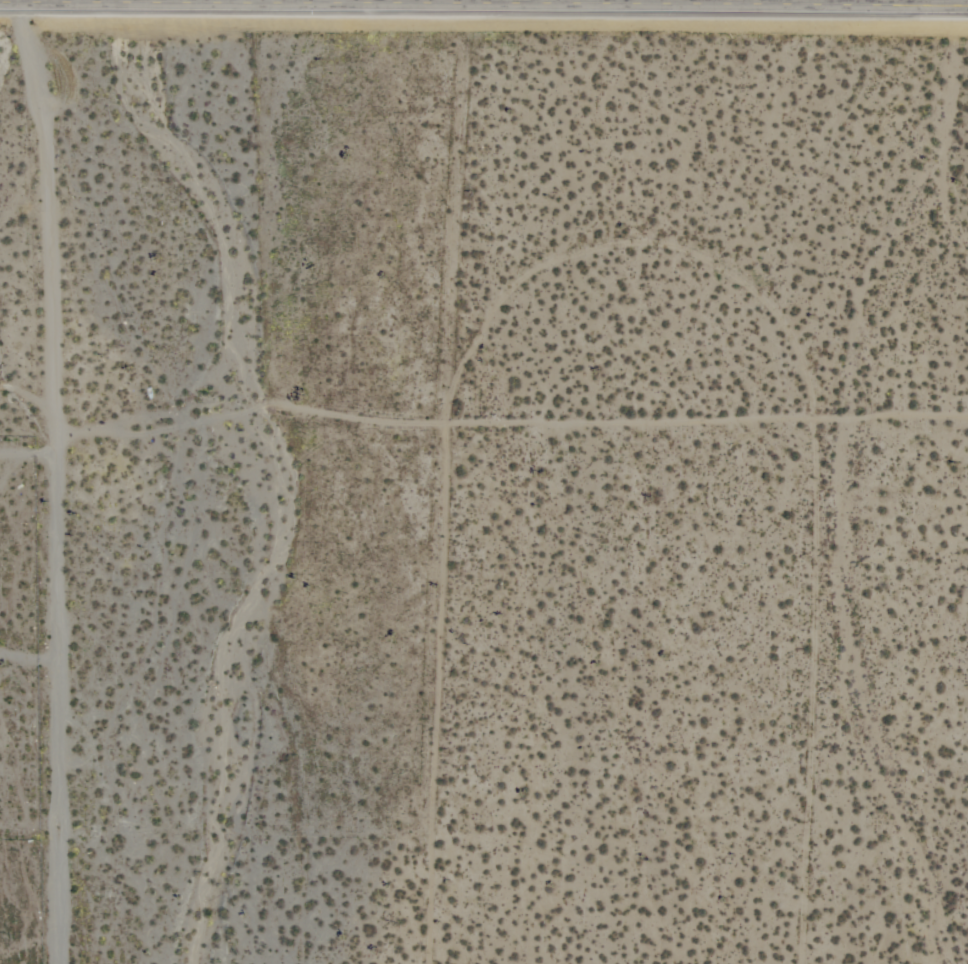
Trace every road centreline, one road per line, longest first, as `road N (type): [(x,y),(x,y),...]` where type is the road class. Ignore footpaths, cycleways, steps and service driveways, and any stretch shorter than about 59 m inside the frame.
road 1 (trunk): [(967,4),(0,1)]
road 2 (residential): [(12,1),(44,126),(58,963)]

